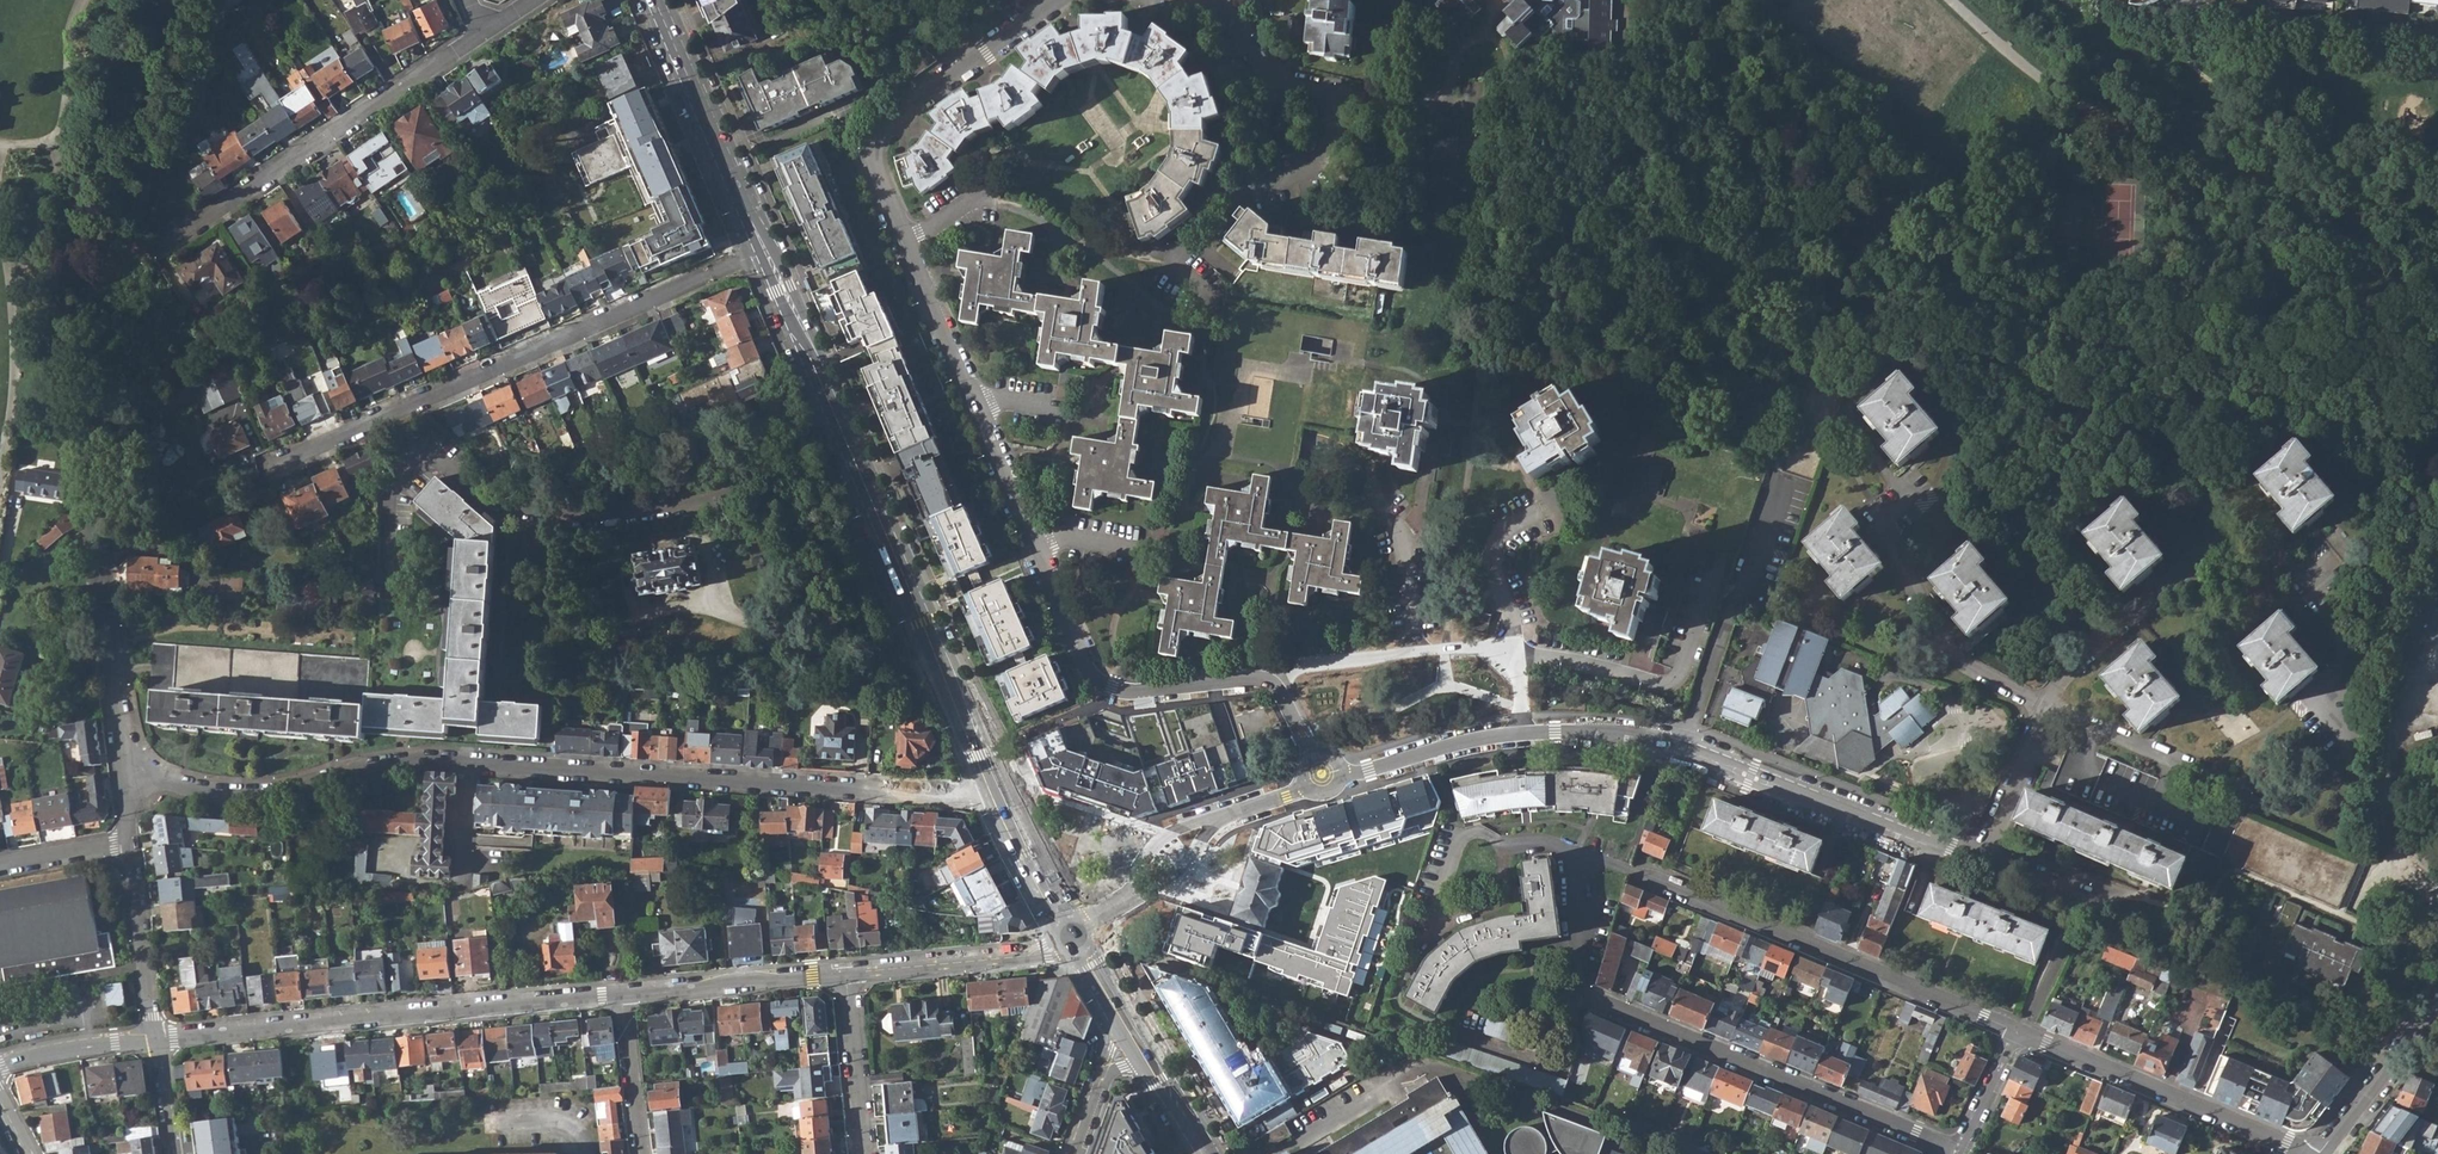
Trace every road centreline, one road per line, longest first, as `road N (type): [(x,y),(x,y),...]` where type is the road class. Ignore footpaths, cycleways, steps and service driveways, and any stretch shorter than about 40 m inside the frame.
road 1 (residential): [(127,774),(239,796),(422,759),(999,790)]
road 2 (primary): [(765,249),(999,790)]
road 3 (residential): [(1591,859),(1580,911),(1590,997),(1960,1151)]
road 4 (residential): [(765,249),(275,463)]
road 5 (residential): [(2046,704),(2081,659),(2187,565),(2236,540),(2271,551),(2345,641),(2344,666),(2322,712)]
road 6 (residential): [(1979,864),(1637,737),(1520,734)]
road 7 (residential): [(156,1037),(622,996)]
road 8 (residential): [(1591,859),(2019,1032)]
road 9 (residential): [(483,32),(177,233)]
road 10 (residential): [(2019,1032),(2303,1153)]
road 11 (residential): [(1035,545),(1101,682),(1142,691),(1255,676)]
road 12 (residential): [(1516,652),(1667,681),(1681,670),(1722,553)]
road 13 (residential): [(2046,704),(1972,667),(1939,638),(1888,533),(1892,511),(1909,494)]
road 14 (primary): [(656,0),(765,249)]
road 15 (residential): [(1417,651),(1406,554),(1393,522),(1361,470),(1341,452),(1305,440)]
road 16 (residential): [(1334,97),(1325,163),(1227,209),(1195,245),(1183,274)]
road 17 (residential): [(845,974),(1045,951),(1075,934)]
road 18 (residential): [(622,996),(845,974)]
road 19 (residential): [(962,69),(904,111),(873,147),(905,242)]
road 20 (residential): [(1035,545),(1062,535),(1157,546),(1198,484),(1201,464)]
road 21 (residential): [(2046,704),(2242,789)]
road 22 (residential): [(1334,97),(1433,102),(1451,90),(1455,55),(1467,41),(1496,31)]
road 23 (residential): [(1520,734),(1321,774)]
road 24 (residential): [(130,844),(156,1037)]
road 25 (residential): [(864,1153),(845,974)]
road 26 (residential): [(905,242),(975,404)]
road 27 (residential): [(1979,864),(2046,704)]
road 28 (residential): [(1537,510),(1497,536),(1491,556),(1516,652)]
road 29 (residential): [(1207,0),(1272,72),(1334,97)]
road 30 (primary): [(999,790),(1075,934)]
road 31 (residential): [(0,1063),(68,1045),(156,1037)]
road 32 (residential): [(622,996),(641,1153)]
road 33 (residential): [(107,618),(127,774)]
road 34 (residential): [(975,404),(1035,545)]
road 35 (residential): [(1273,682),(1417,651)]
road 36 (primary): [(1137,1036),(1206,1153)]
road 37 (residential): [(1077,1153),(1109,1065),(1137,1036)]
road 38 (residential): [(1222,817),(1159,843),(1128,900)]
road 39 (residential): [(1960,1151),(2019,1032)]
road 40 (residential): [(0,865),(130,844)]
road 41 (residential): [(1128,900),(1176,870),(1222,817)]
road 42 (residential): [(1258,642),(1283,623),(1283,606),(1270,596),(1244,613),(1247,642)]
road 43 (primary): [(1075,934),(1137,1036)]

